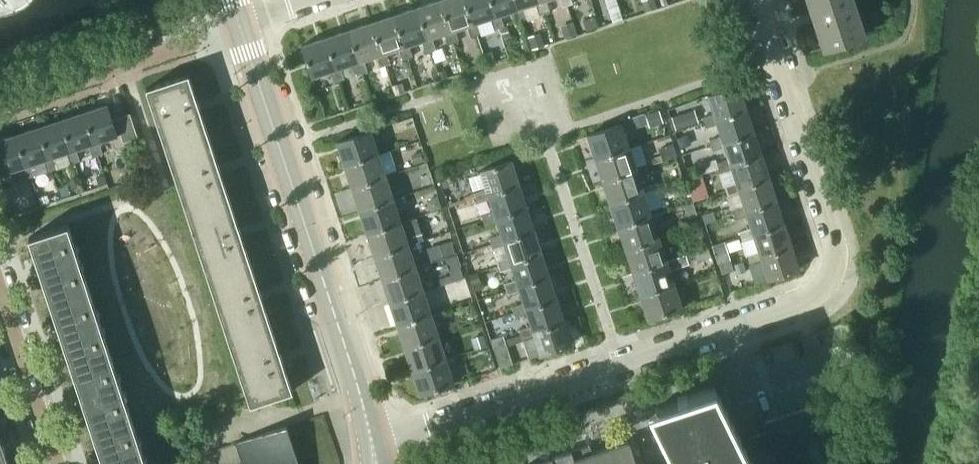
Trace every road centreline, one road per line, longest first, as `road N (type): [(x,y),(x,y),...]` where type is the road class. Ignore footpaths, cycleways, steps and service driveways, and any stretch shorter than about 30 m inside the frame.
road 1 (residential): [(372,440),(814,292),(829,277),(832,244),(755,0)]
road 2 (tertiary): [(372,440),(241,23)]
road 3 (residential): [(241,23),(0,103)]
road 4 (residential): [(62,463),(0,275)]

